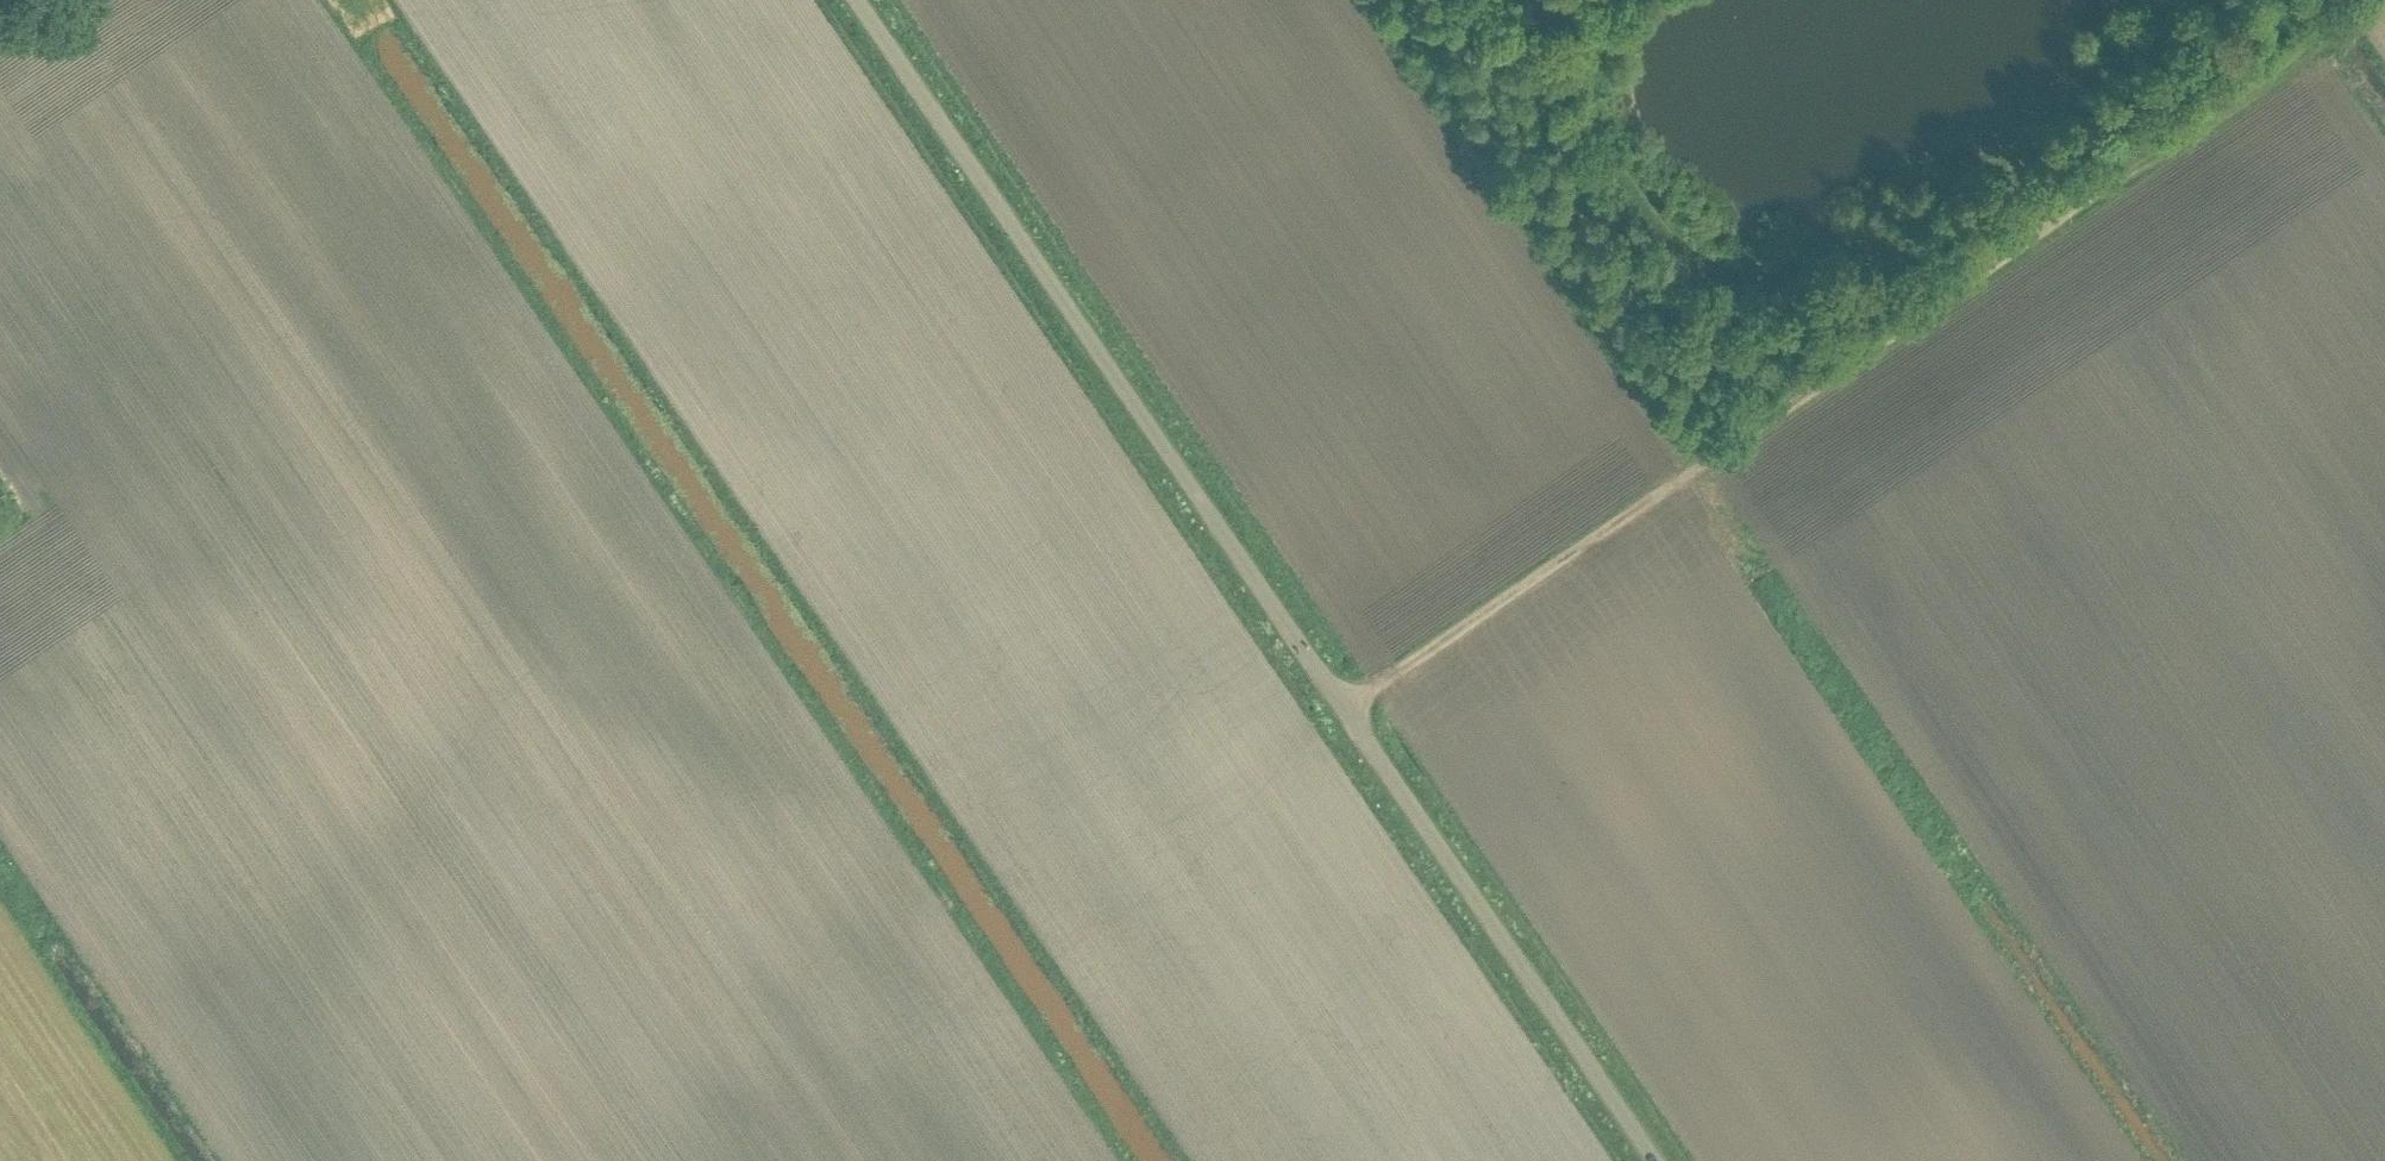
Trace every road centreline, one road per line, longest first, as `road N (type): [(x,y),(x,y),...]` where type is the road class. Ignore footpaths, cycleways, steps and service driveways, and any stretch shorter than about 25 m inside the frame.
road 1 (unclassified): [(1654,1160),(856,0)]
road 2 (track): [(1341,705),(2135,158)]

